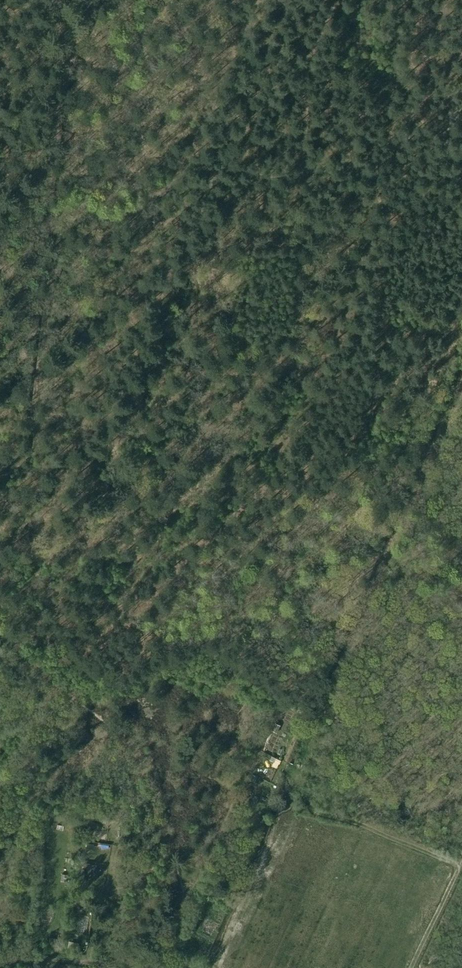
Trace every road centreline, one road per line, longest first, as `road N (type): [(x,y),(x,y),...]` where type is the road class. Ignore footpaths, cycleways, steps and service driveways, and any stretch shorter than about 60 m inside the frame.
road 1 (track): [(0,235),(98,218),(215,181)]
road 2 (track): [(302,166),(316,113),(307,81),(340,0)]

